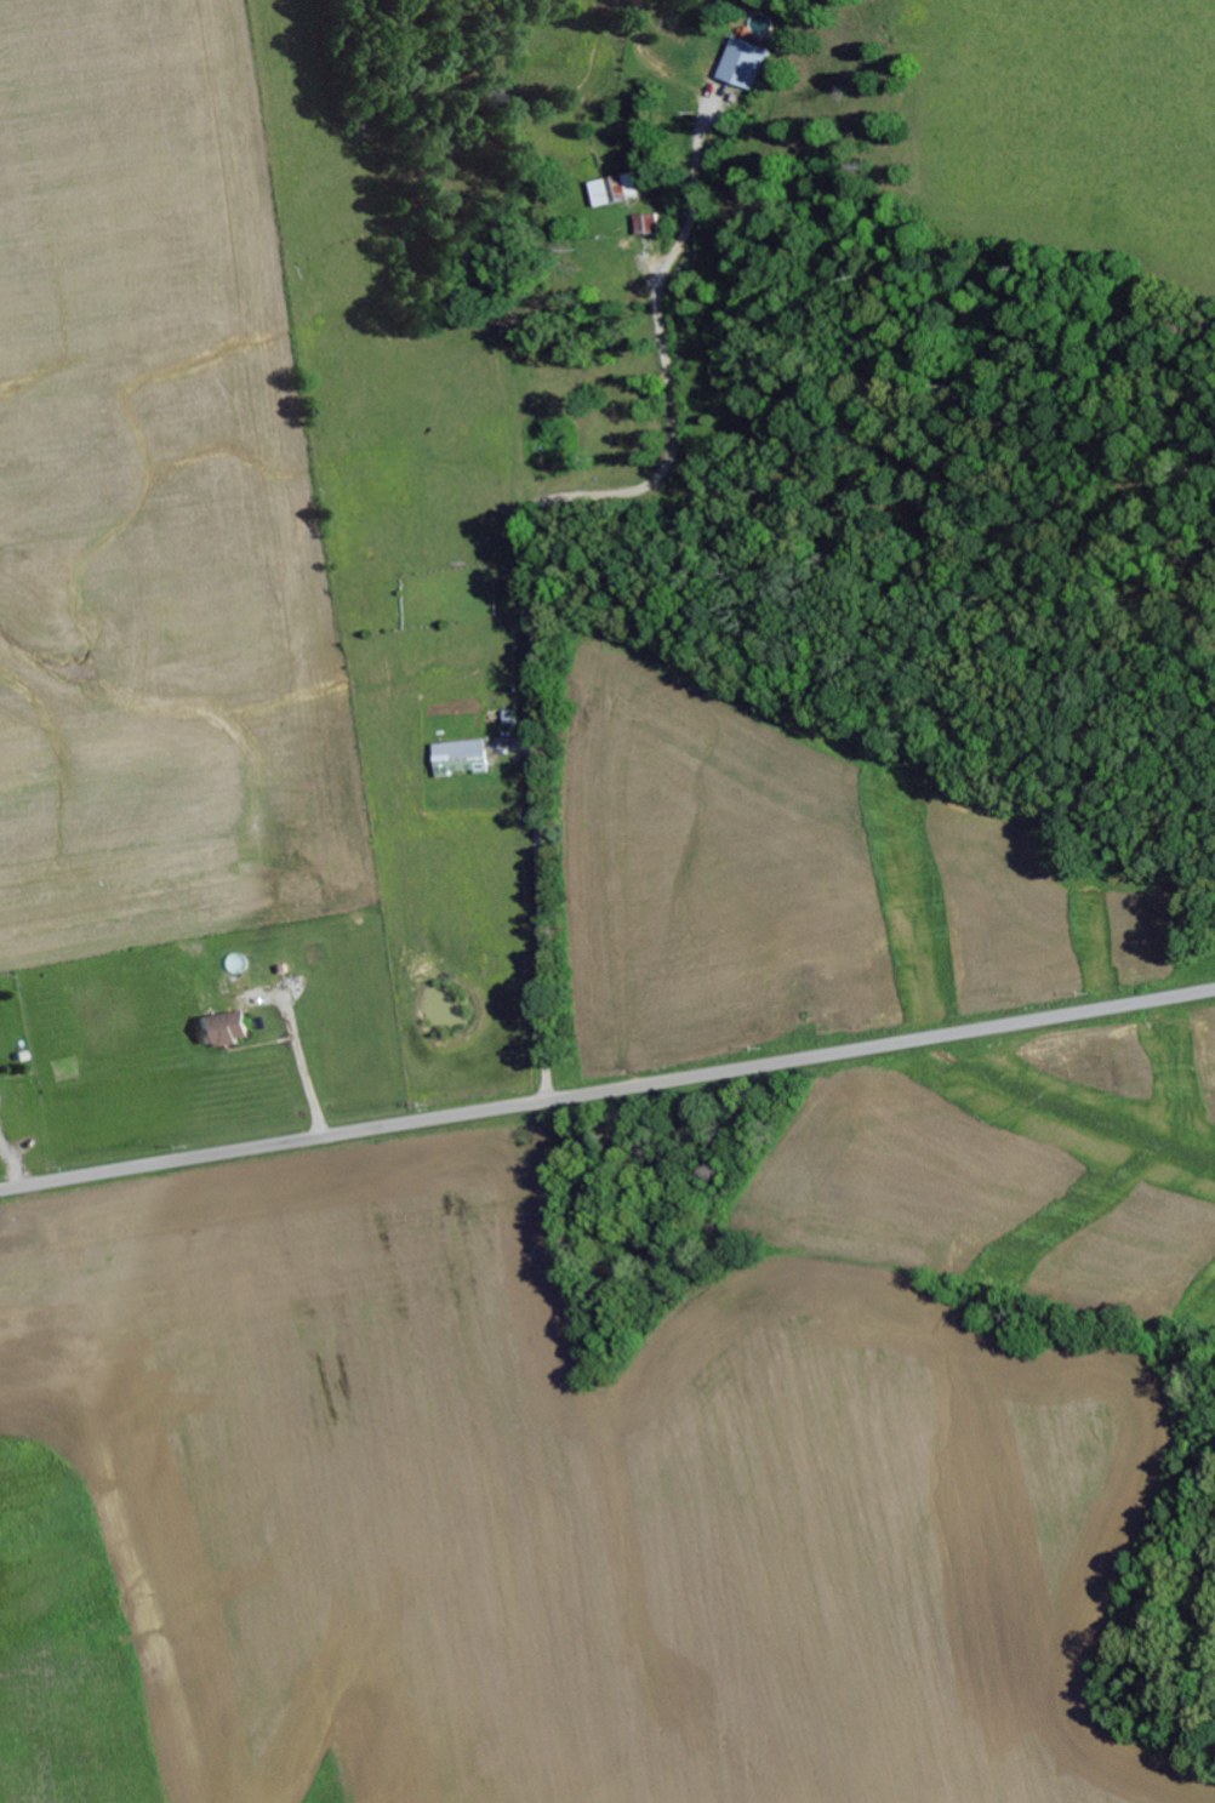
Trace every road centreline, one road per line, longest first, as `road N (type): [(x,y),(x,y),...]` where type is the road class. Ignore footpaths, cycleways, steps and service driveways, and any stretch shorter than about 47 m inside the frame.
road 1 (residential): [(1214,989),(0,1189)]

